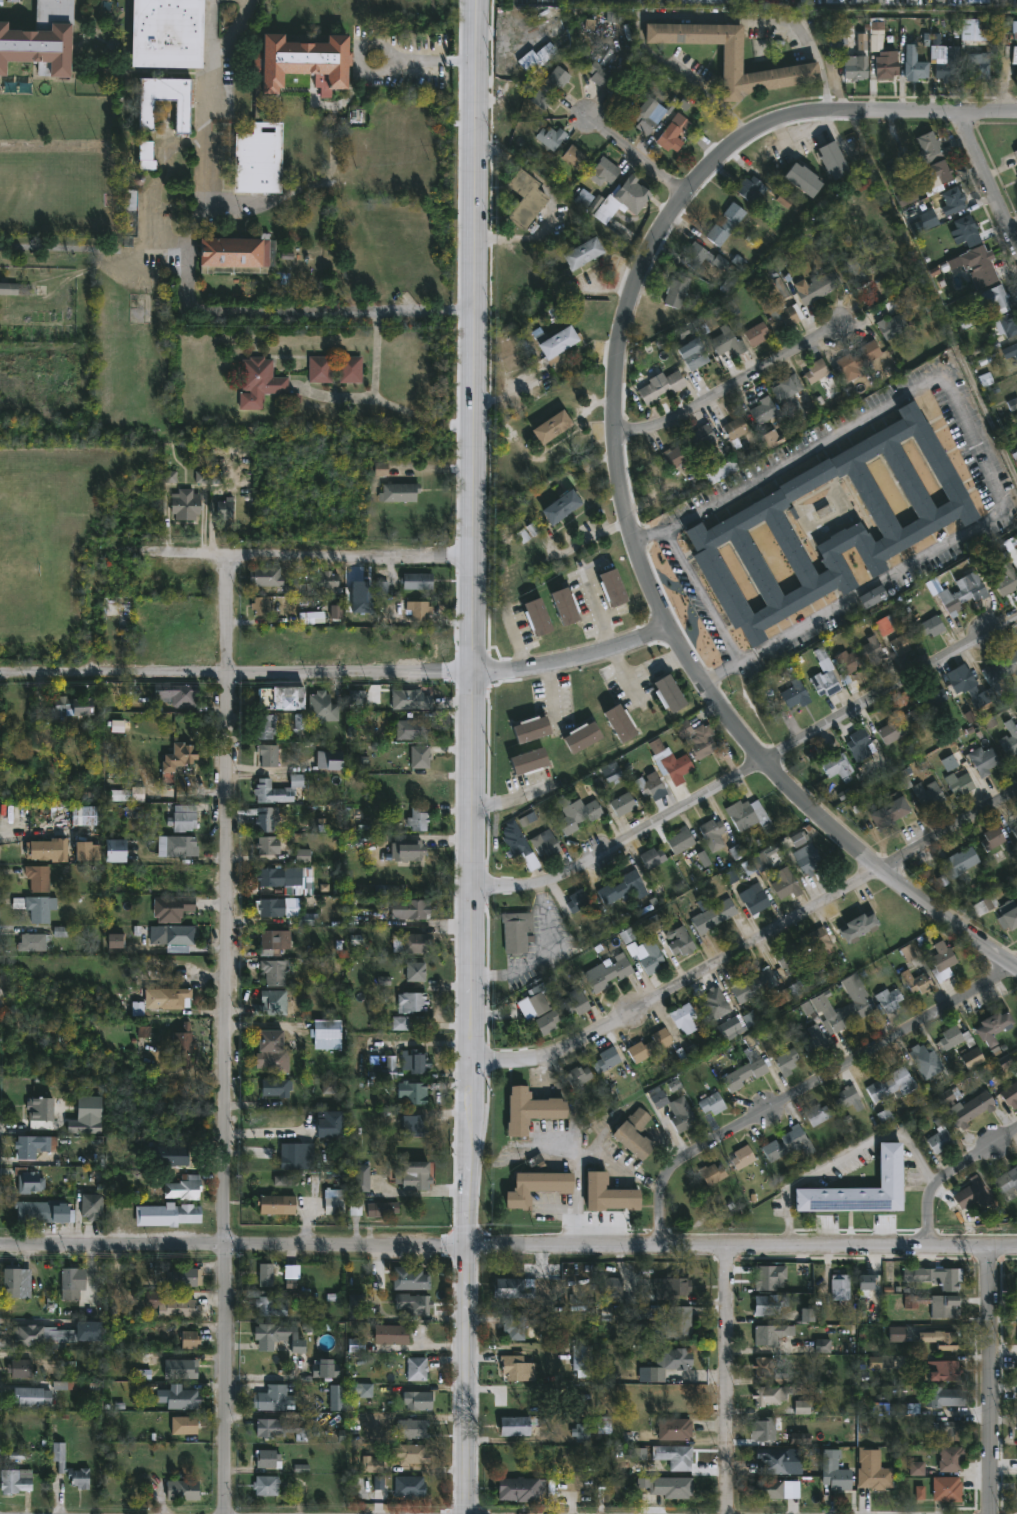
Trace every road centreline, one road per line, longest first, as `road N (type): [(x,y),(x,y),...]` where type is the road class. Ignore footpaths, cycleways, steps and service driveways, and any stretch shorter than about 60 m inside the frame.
road 1 (residential): [(998,1250),(0,1250)]
road 2 (residential): [(231,560),(231,1513)]
road 3 (secondary): [(475,675),(466,1513)]
road 4 (secondary): [(475,675),(475,0)]
road 5 (residential): [(1016,616),(629,847),(552,884),(475,888)]
road 6 (residential): [(1016,793),(575,1049),(546,1058),(476,1059)]
road 7 (residential): [(669,626),(718,705),(796,793),(1016,968)]
road 8 (residential): [(1016,966),(682,1158),(662,1185),(661,1247)]
road 9 (residential): [(0,677),(475,675)]
road 10 (residential): [(669,626),(629,520),(617,429),(620,363),(640,277),(683,195)]
road 11 (residential): [(474,558),(157,556)]
road 12 (residential): [(683,195),(711,160),(765,125),(804,113),(956,111)]
road 13 (residential): [(730,1247),(727,1513)]
road 14 (residential): [(998,1250),(997,1513)]
road 15 (residential): [(843,324),(659,427),(617,429)]
road 16 (residential): [(475,675),(563,666),(669,626)]
road 17 (residential): [(1016,1130),(937,1185),(931,1248)]
road 18 (residential): [(956,111),(1016,244)]

